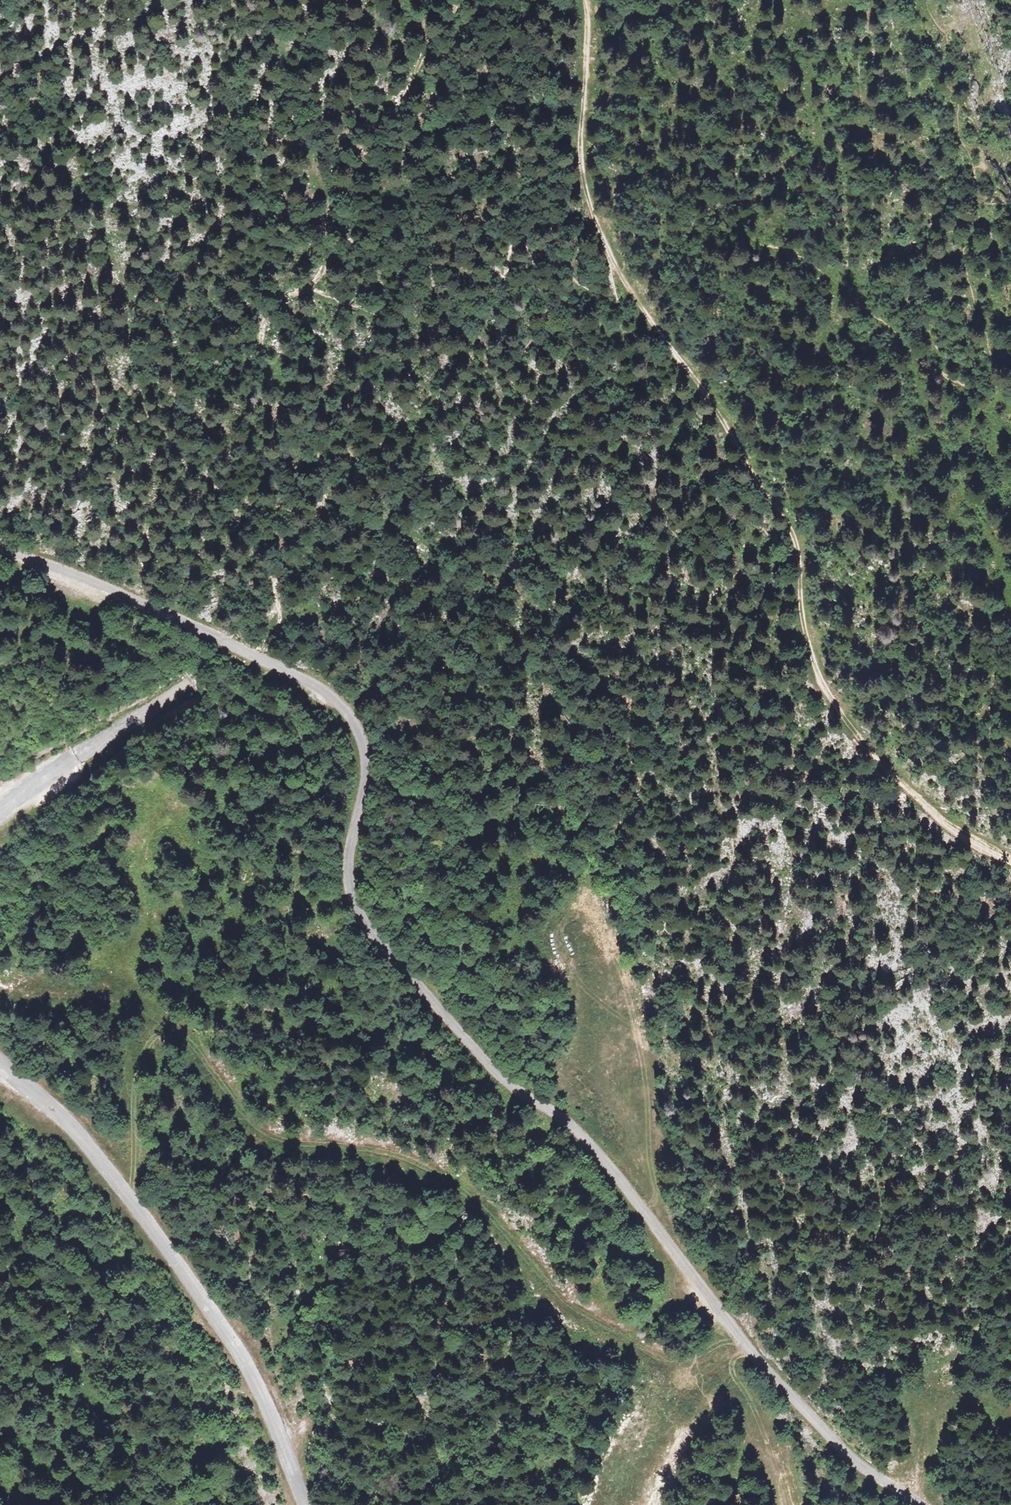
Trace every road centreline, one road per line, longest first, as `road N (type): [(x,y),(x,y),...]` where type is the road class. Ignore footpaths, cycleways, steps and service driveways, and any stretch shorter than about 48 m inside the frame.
road 1 (unclassified): [(0,544),(194,624),(337,700),(353,720),(364,762),(348,883),(361,918),(508,1086),(575,1128),(792,1396),(850,1457),(917,1504)]
road 2 (unclassified): [(0,810),(1010,128)]
road 3 (track): [(1010,864),(979,851),(898,787),(829,701),(794,536),(766,468),(621,271)]
road 4 (track): [(275,590),(313,519),(319,480),(264,358),(265,336),(302,285),(378,104),(417,65),(433,9),(448,0)]
road 5 (unclassified): [(307,1504),(236,1346),(167,1247),(71,1126),(0,1064)]
road 6 (track): [(621,271),(584,182),(579,109),(589,44),(582,0)]
road 7 (track): [(900,1493),(956,1403),(977,1394),(1010,1408)]

